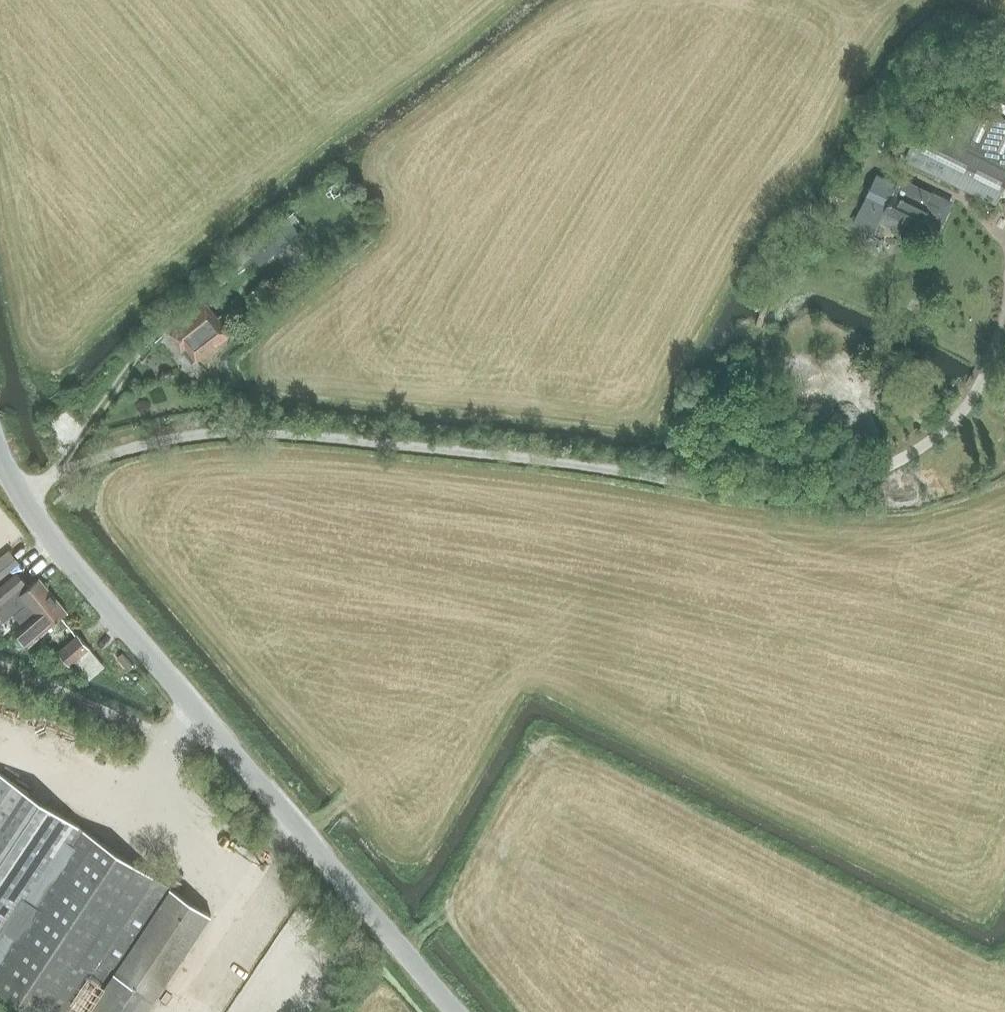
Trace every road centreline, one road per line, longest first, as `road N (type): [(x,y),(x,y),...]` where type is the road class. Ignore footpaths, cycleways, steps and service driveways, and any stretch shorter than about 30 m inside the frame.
road 1 (unclassified): [(15,490),(100,459),(226,445),(333,449),(703,493),(802,493),(869,483),(944,439),(970,403)]
road 2 (tertiary): [(454,1011),(62,557),(15,490)]

